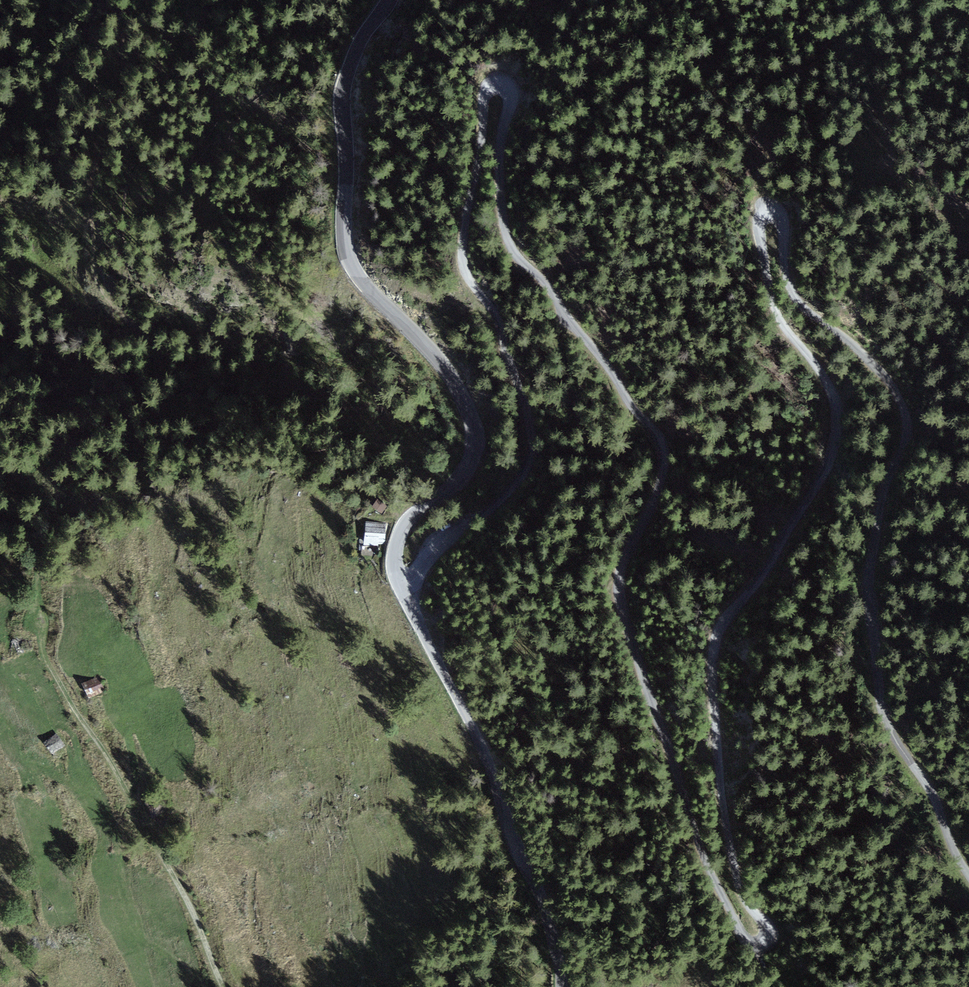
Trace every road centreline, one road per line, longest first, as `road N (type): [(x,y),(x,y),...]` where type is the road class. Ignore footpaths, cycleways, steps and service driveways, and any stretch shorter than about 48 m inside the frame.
road 1 (unclassified): [(400,586),(505,494),(530,459),(528,414),(499,322),(462,259),(485,96),(501,84),(510,97),(499,160),(508,241),(662,446),(660,481),(624,559),(620,592),(704,858),(741,933),(752,945),(767,942),(765,925),(736,882),(723,812),(715,638),(825,469),(836,428),(830,391),(775,309),(759,228),(764,213),(783,224),(785,272),(798,303),(879,371),(905,419),(904,441),(883,489),(869,575),(879,694),(968,875)]
road 2 (tertiary): [(388,0),(358,48),(344,95),(347,251),(368,288),(448,375),(475,443),(463,476),(404,532),(395,566),(400,586)]
road 3 (tertiary): [(400,586),(488,761),(546,911),(562,986)]
road 4 (track): [(44,639),(101,749),(158,830),(230,986)]

